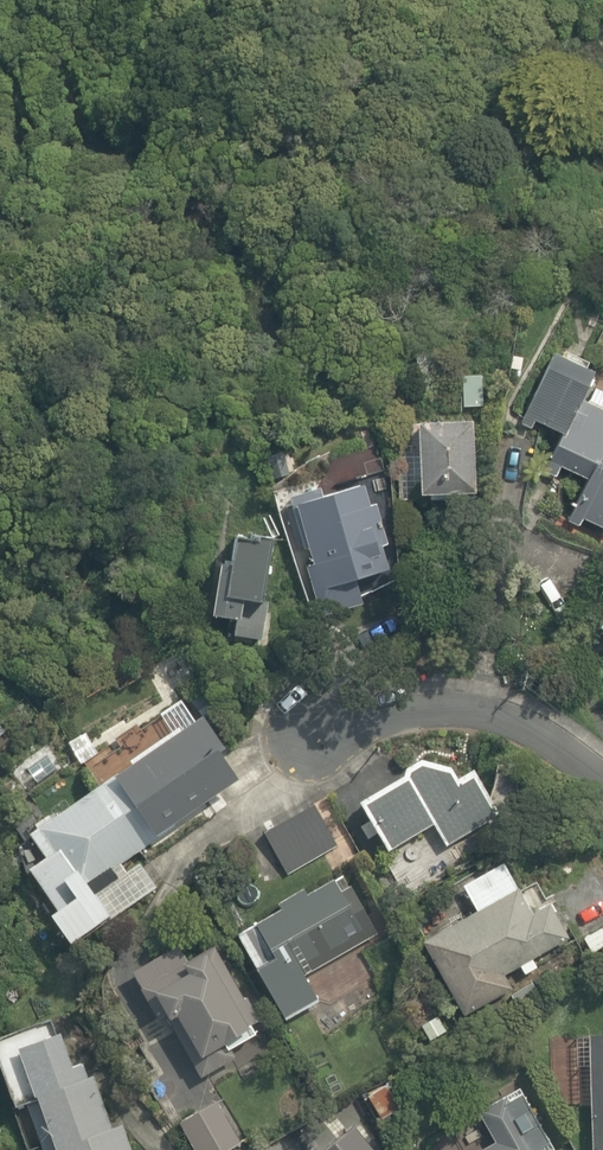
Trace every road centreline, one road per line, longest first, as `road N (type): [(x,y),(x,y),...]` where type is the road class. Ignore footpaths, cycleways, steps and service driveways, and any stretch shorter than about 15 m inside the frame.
road 1 (residential): [(317,743),(403,711),(499,718),(602,777)]

